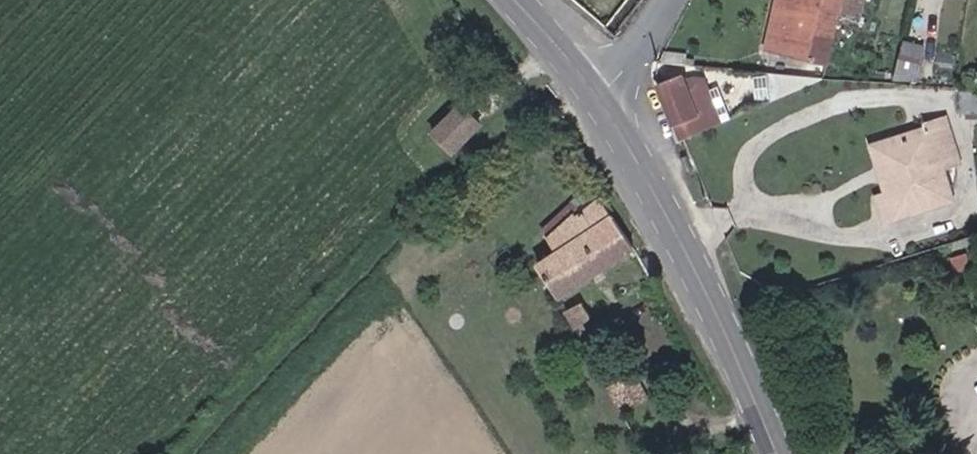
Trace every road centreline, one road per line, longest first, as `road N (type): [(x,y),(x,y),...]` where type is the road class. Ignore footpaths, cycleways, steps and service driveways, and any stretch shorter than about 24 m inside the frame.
road 1 (primary): [(597,98),(666,215),(780,453)]
road 2 (primary): [(515,0),(597,98)]

